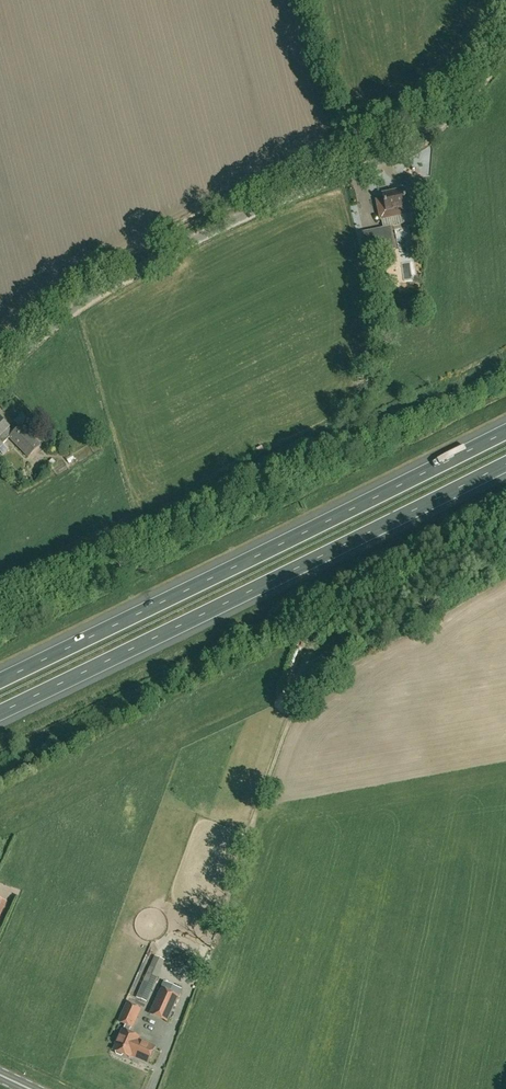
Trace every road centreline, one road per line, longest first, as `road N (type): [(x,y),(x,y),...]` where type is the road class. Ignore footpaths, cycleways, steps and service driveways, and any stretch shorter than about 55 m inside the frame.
road 1 (unclassified): [(0,372),(69,310),(121,278),(244,215),(413,146),(505,50)]
road 2 (motorway): [(0,717),(505,468)]
road 3 (motorway): [(505,428),(0,676)]

